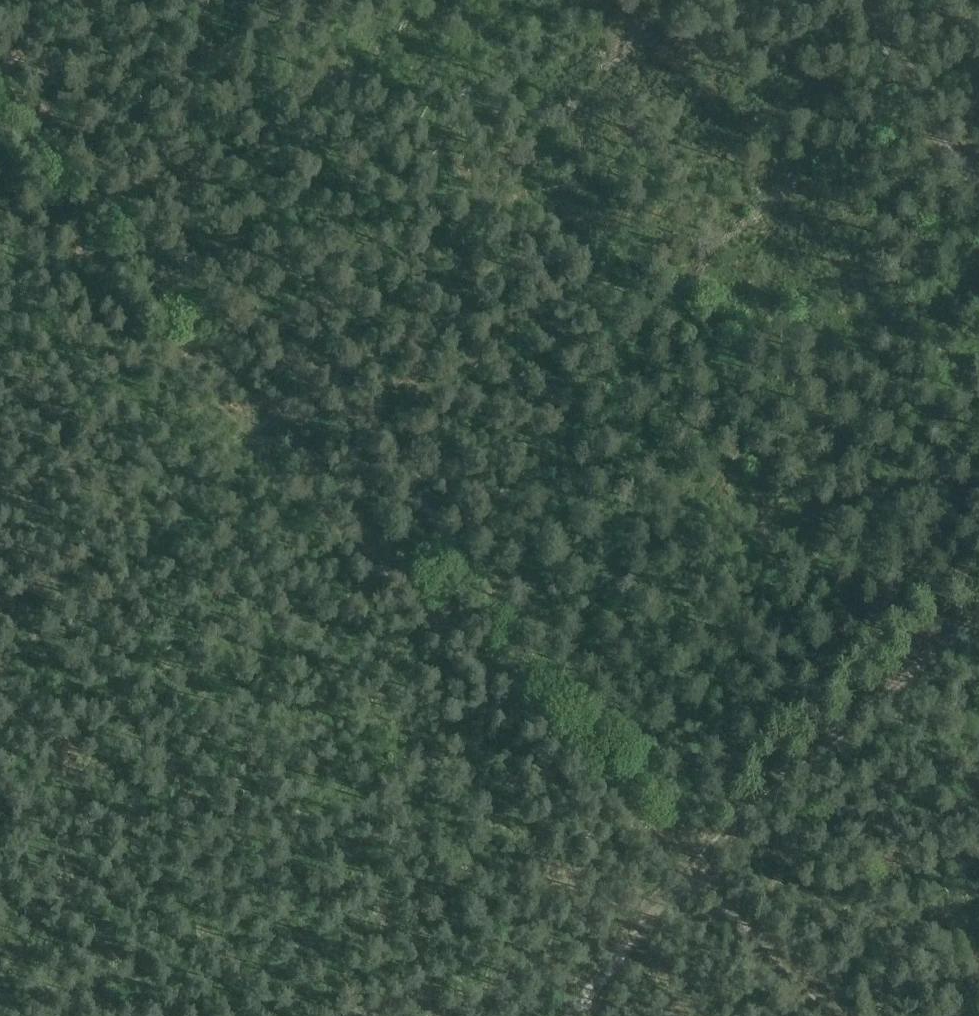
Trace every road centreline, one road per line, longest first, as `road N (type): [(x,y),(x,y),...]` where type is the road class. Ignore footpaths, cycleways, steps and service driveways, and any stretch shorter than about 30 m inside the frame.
road 1 (track): [(826,1015),(688,872),(978,617)]
road 2 (track): [(978,179),(952,152),(865,0)]
road 3 (track): [(688,872),(572,1015)]

